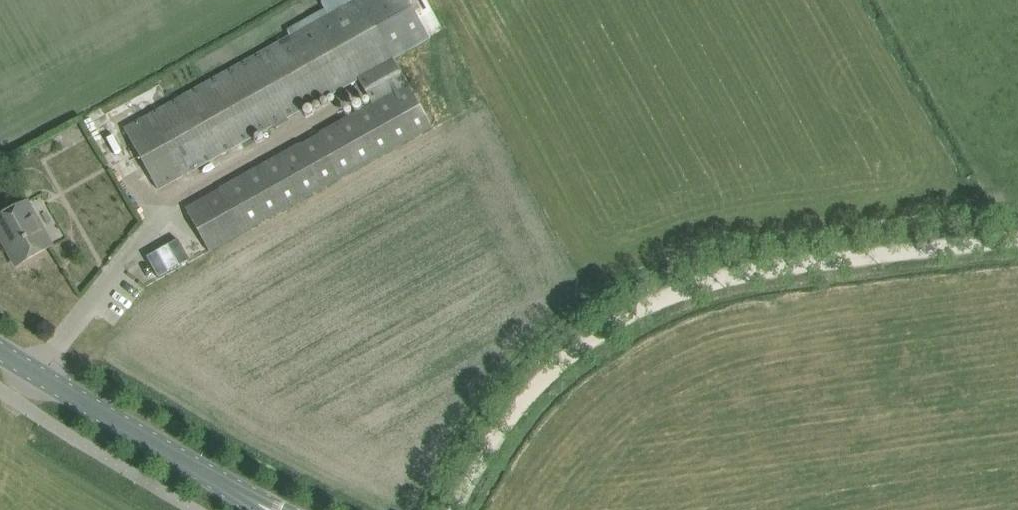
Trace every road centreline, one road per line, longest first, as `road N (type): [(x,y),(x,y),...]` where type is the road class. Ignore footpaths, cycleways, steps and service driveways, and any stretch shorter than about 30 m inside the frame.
road 1 (track): [(1017,240),(765,269),(707,283),(621,320),(527,395),(455,509)]
road 2 (secondary): [(0,349),(193,466)]

